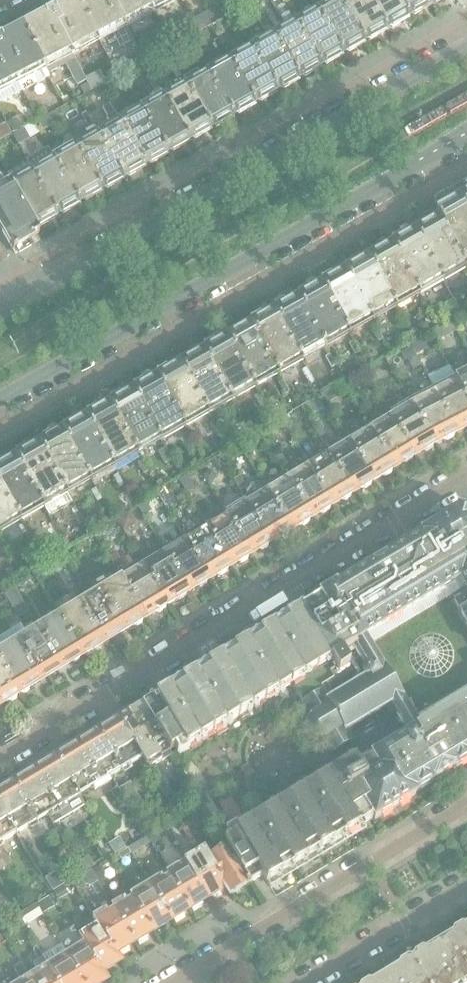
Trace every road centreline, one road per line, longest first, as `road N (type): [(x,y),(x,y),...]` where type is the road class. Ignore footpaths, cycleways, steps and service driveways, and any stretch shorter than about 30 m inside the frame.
road 1 (residential): [(0,758),(466,482)]
road 2 (tertiary): [(0,398),(466,139)]
road 3 (tertiary): [(466,48),(21,300)]
road 4 (residential): [(466,804),(174,979)]
road 5 (residential): [(305,982),(466,888)]

